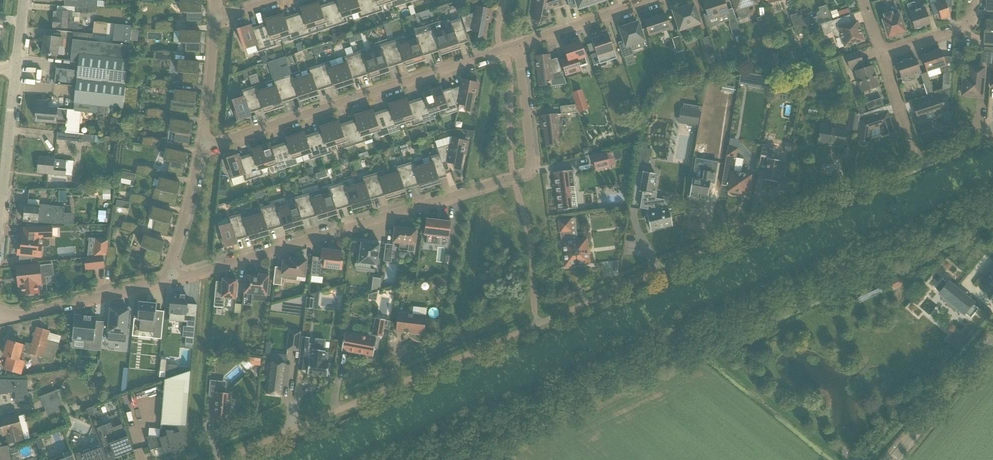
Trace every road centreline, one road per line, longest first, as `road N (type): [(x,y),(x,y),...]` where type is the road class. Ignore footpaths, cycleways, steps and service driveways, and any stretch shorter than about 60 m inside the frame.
road 1 (residential): [(174,280),(523,176),(532,149),(519,44)]
road 2 (residential): [(539,324),(992,135)]
road 3 (residential): [(204,148),(519,44)]
road 4 (residential): [(228,459),(529,328)]
road 5 (residential): [(0,316),(174,280)]
road 6 (unclassified): [(892,459),(992,339)]
road 7 (residential): [(519,44),(657,0)]
road 8 (residential): [(18,66),(0,208)]
road 9 (residential): [(204,148),(174,280)]
road 10 (residential): [(216,20),(204,148)]

